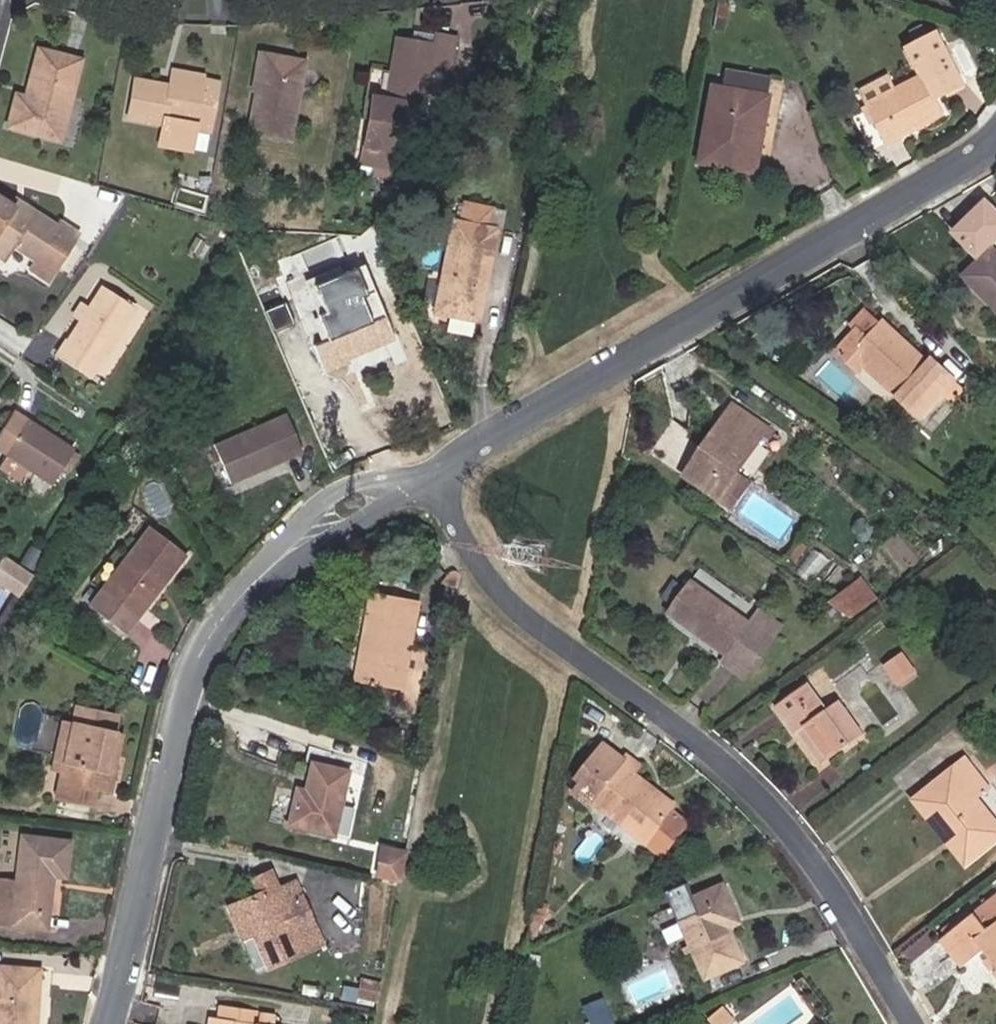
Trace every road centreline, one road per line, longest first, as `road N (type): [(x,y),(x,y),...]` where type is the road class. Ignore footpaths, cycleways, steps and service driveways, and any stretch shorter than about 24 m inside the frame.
road 1 (residential): [(438,464),(450,525),(501,603),(673,718),(743,782),(831,878),(913,1023)]
road 2 (residential): [(438,464),(368,491),(299,540),(205,645),(174,709),(110,1023)]
road 3 (residential): [(995,145),(438,464)]

